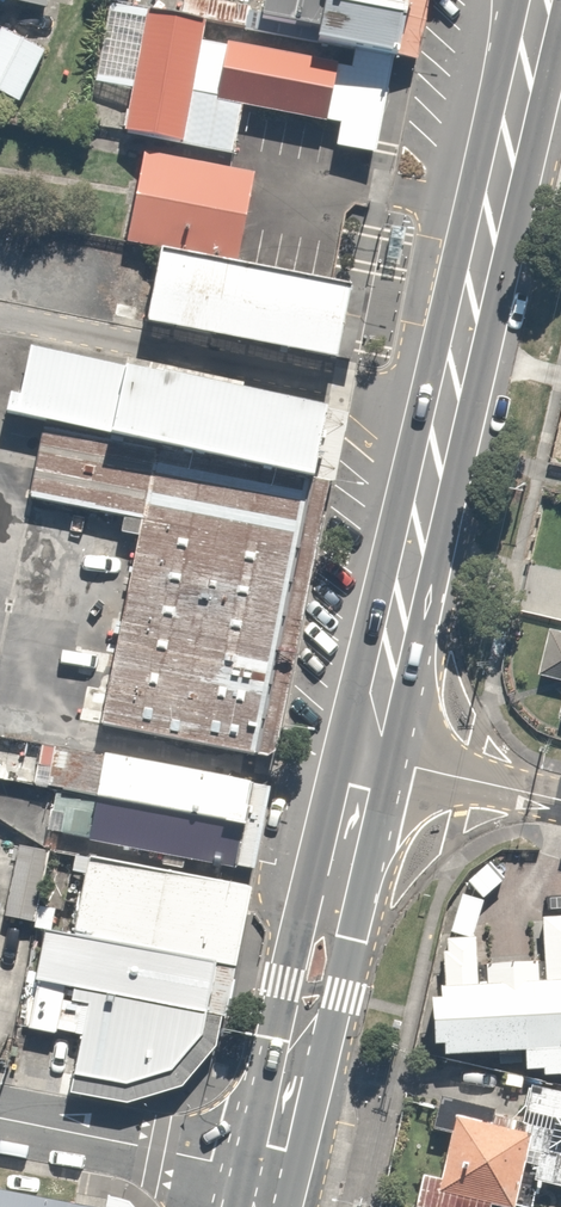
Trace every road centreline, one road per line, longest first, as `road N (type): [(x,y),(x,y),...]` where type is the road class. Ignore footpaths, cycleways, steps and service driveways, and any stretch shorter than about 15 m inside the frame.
road 1 (secondary): [(367,757),(541,0)]
road 2 (secondary): [(271,1170),(367,757)]
road 3 (residential): [(271,1170),(0,1119)]
road 4 (residential): [(367,757),(560,800)]

